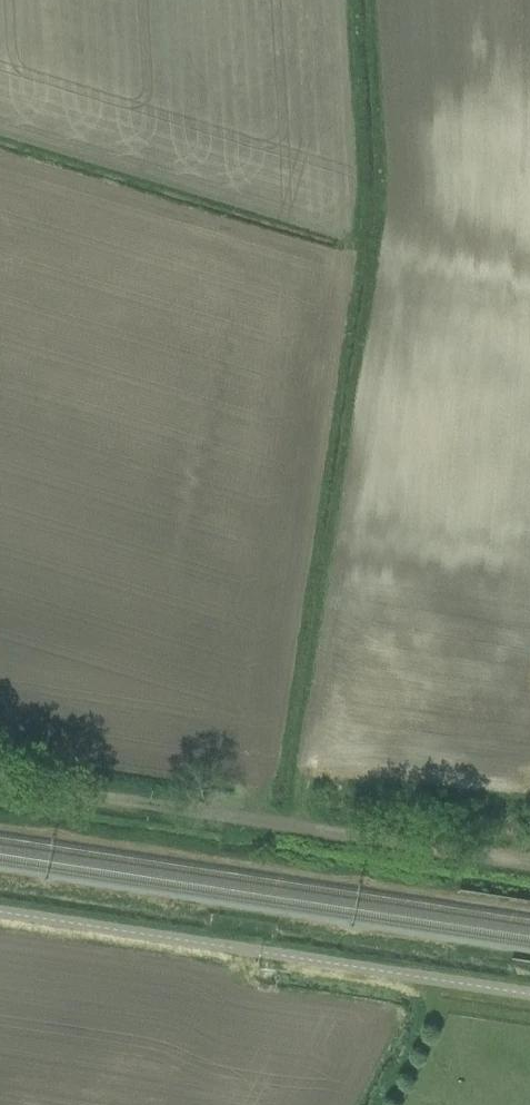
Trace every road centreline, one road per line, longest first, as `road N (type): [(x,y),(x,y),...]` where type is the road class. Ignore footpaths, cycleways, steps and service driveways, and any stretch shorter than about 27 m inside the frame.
road 1 (unclassified): [(529,866),(0,784)]

